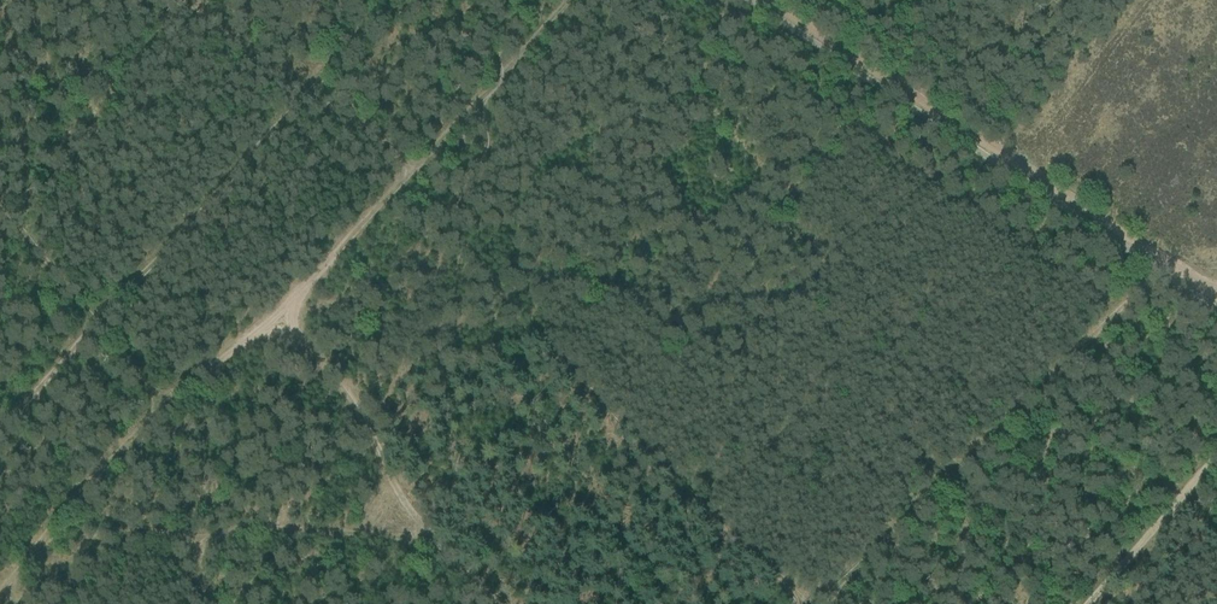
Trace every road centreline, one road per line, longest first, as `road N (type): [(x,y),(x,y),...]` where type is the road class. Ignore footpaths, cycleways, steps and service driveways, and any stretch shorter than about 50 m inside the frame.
road 1 (track): [(0,593),(215,369),(303,290),(569,0)]
road 2 (track): [(427,0),(487,54),(488,73),(475,94),(474,141),(451,195),(474,243),(656,467),(772,581),(779,603)]
road 3 (track): [(0,427),(398,0)]
road 4 (track): [(815,603),(1169,281)]
road 5 (track): [(274,316),(355,408),(385,480),(492,603)]
road 6 (track): [(0,202),(172,414)]
road 7 (track): [(1216,454),(1093,603)]

